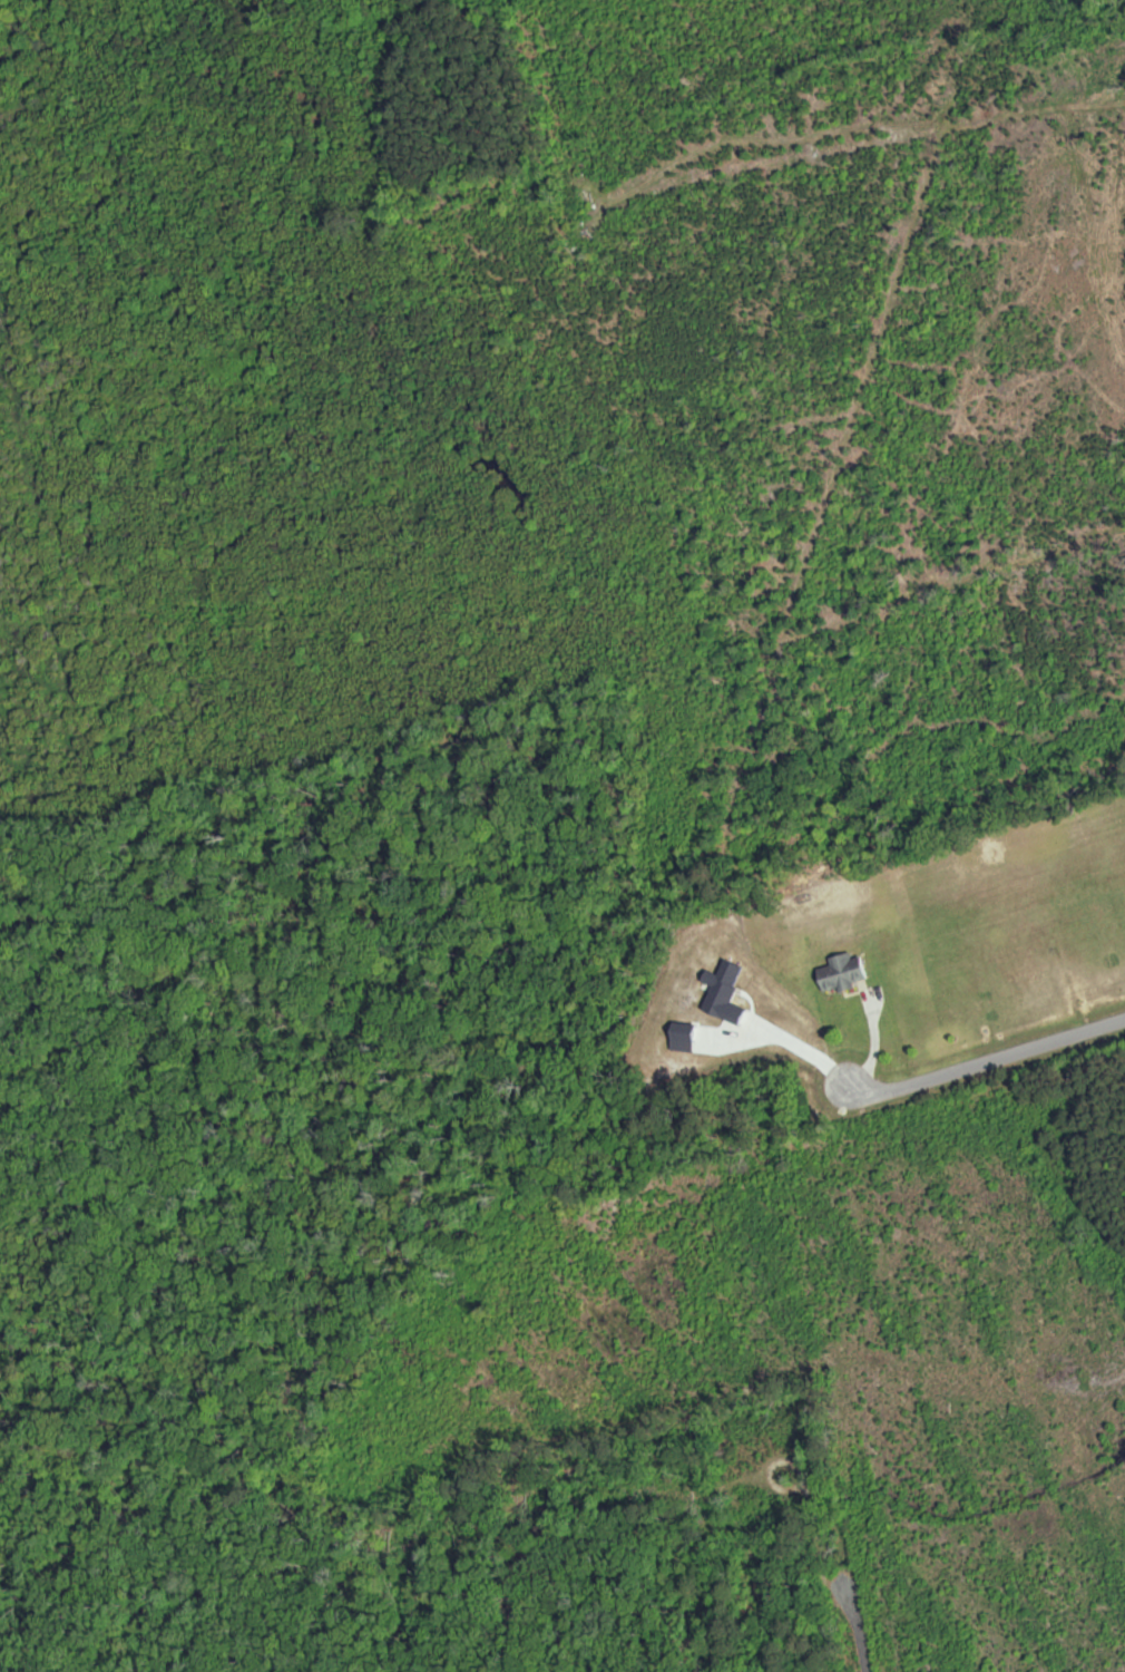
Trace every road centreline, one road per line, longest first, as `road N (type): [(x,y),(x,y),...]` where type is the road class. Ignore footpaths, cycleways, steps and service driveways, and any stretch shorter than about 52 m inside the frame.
road 1 (residential): [(1124,1020),(879,1093),(851,1087)]

